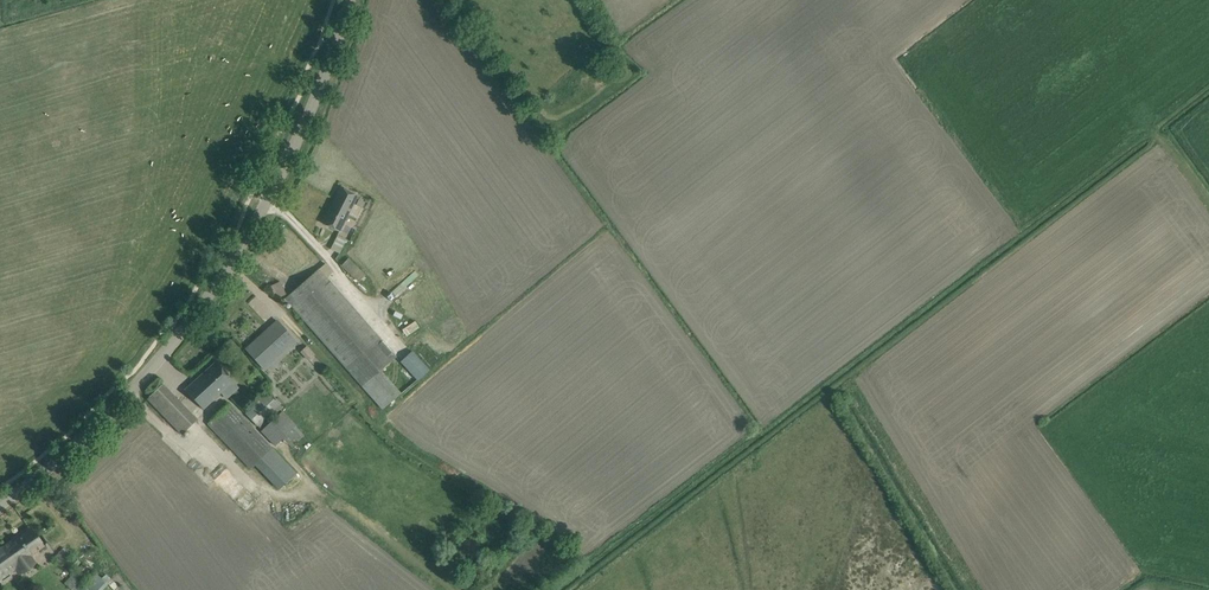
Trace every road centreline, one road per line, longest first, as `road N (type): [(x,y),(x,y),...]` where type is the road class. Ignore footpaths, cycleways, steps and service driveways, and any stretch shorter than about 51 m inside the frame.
road 1 (unclassified): [(0,504),(105,416),(215,286),(293,150),(349,0)]

